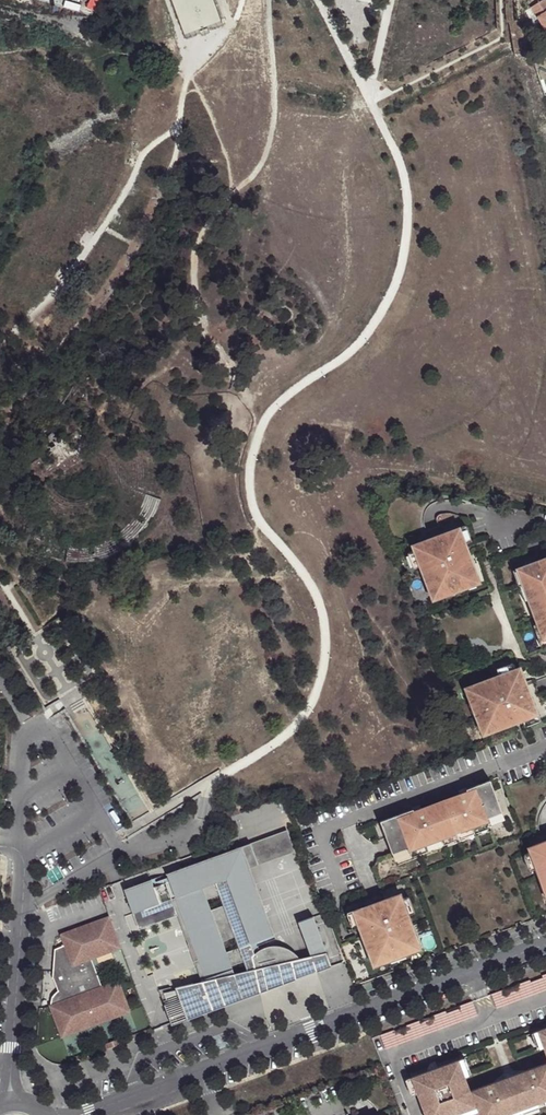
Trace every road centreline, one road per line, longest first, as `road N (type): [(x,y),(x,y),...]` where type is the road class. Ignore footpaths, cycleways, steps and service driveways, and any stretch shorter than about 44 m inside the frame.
road 1 (residential): [(545,944),(83,1114)]
road 2 (residential): [(10,1071),(20,938),(20,735)]

